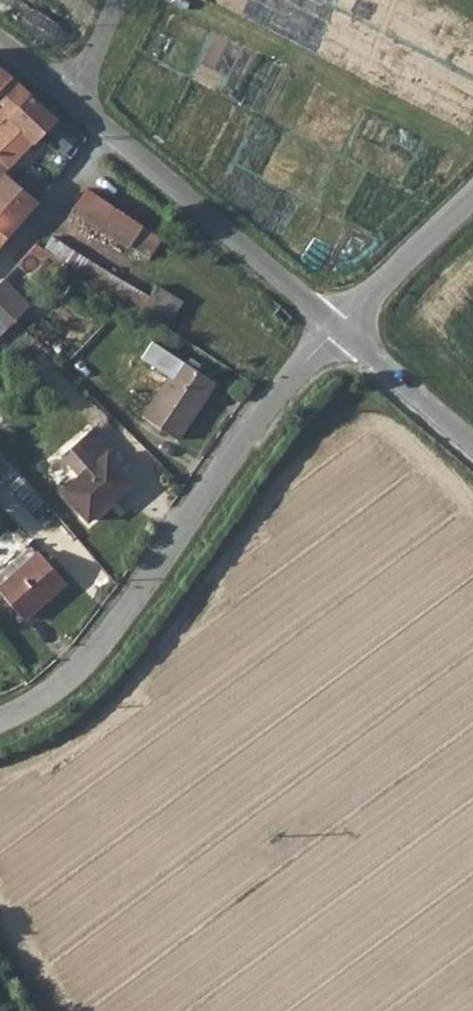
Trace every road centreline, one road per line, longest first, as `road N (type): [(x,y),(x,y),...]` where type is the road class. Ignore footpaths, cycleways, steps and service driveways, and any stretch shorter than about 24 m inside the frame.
road 1 (residential): [(0,717),(47,695),(98,648),(278,394),(341,326)]
road 2 (unclassified): [(64,92),(341,326)]
road 3 (unclassified): [(341,326),(472,195)]
road 4 (unclassified): [(341,326),(472,446)]

